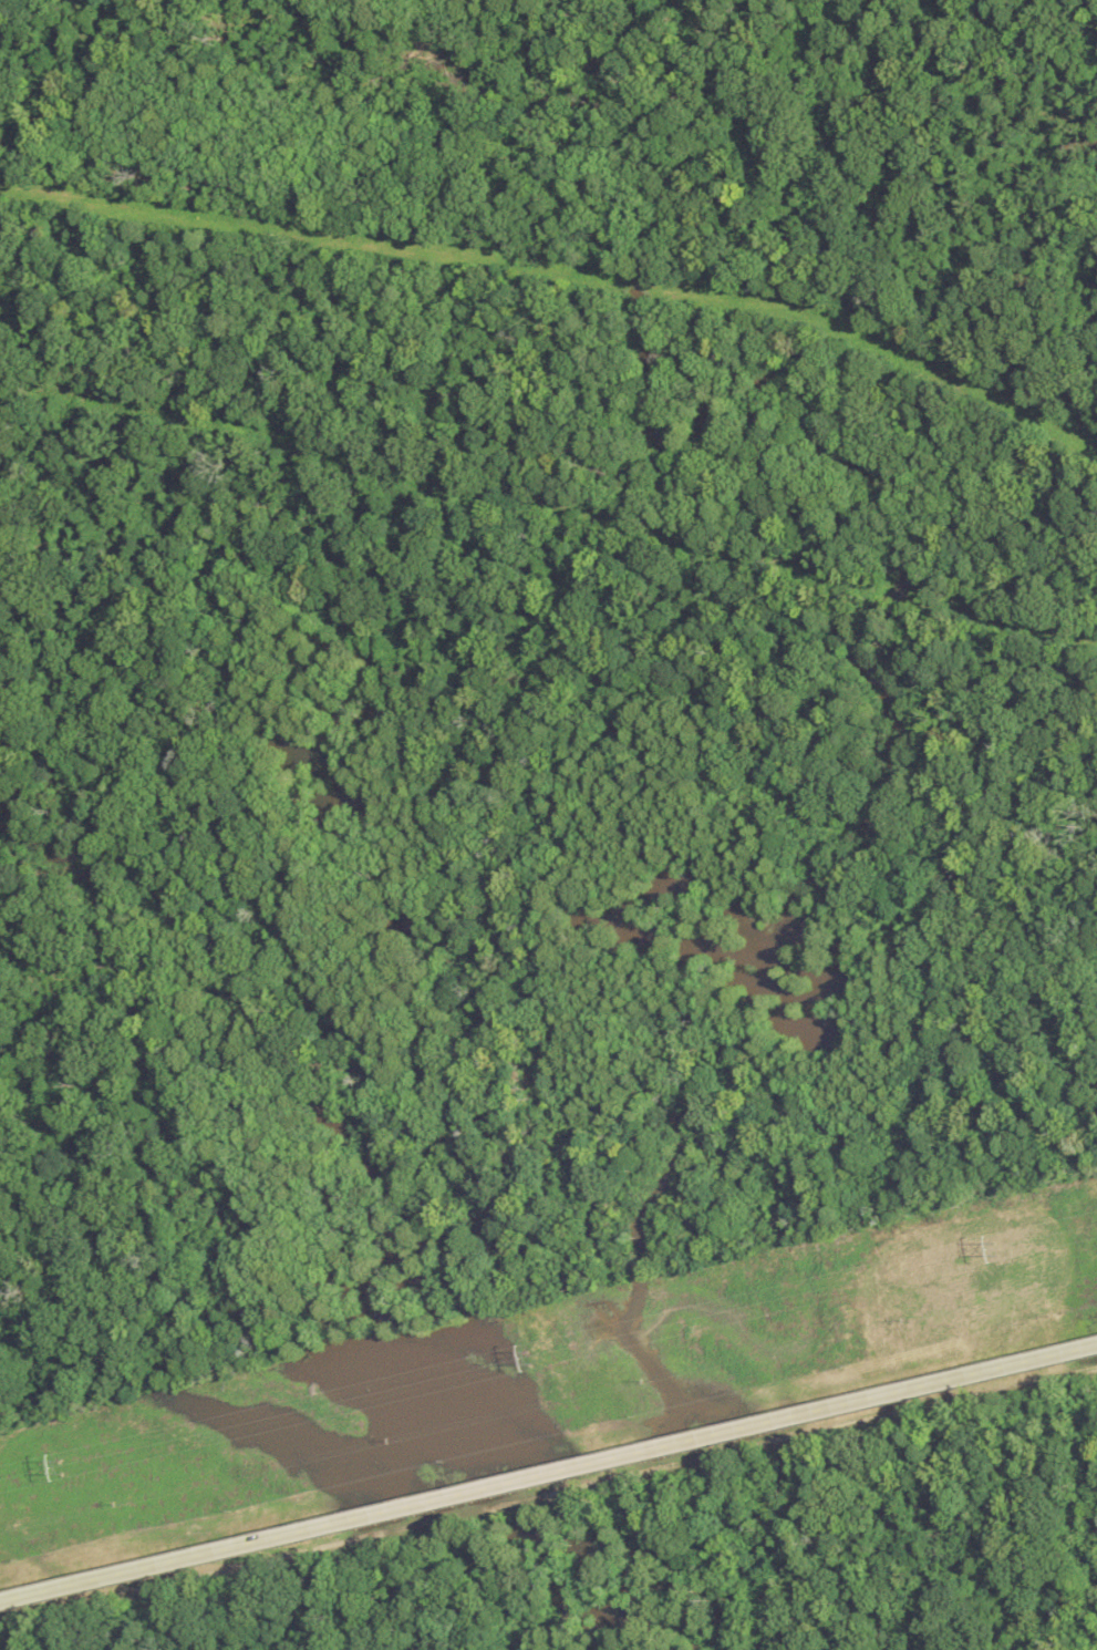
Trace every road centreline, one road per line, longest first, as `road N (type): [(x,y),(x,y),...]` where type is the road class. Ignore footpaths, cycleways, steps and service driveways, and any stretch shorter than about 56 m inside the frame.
road 1 (primary): [(0,1603),(1096,1346)]

